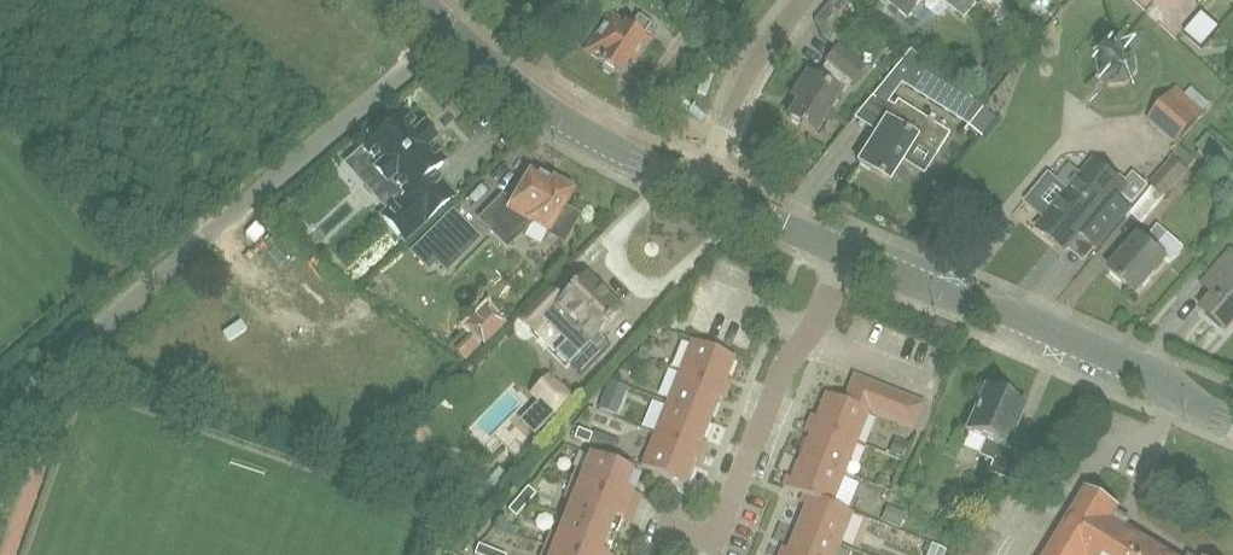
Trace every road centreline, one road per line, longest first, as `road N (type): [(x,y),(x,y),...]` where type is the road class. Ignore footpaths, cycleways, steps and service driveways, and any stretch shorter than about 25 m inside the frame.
road 1 (residential): [(0,431),(446,29)]
road 2 (tertiary): [(1232,423),(1143,368),(843,252)]
road 3 (residential): [(667,554),(712,536),(776,374),(809,338),(843,252)]
road 4 (tertiary): [(700,191),(560,120),(446,29)]
road 5 (residential): [(700,191),(748,77),(806,0)]
road 6 (tertiary): [(843,252),(700,191)]

